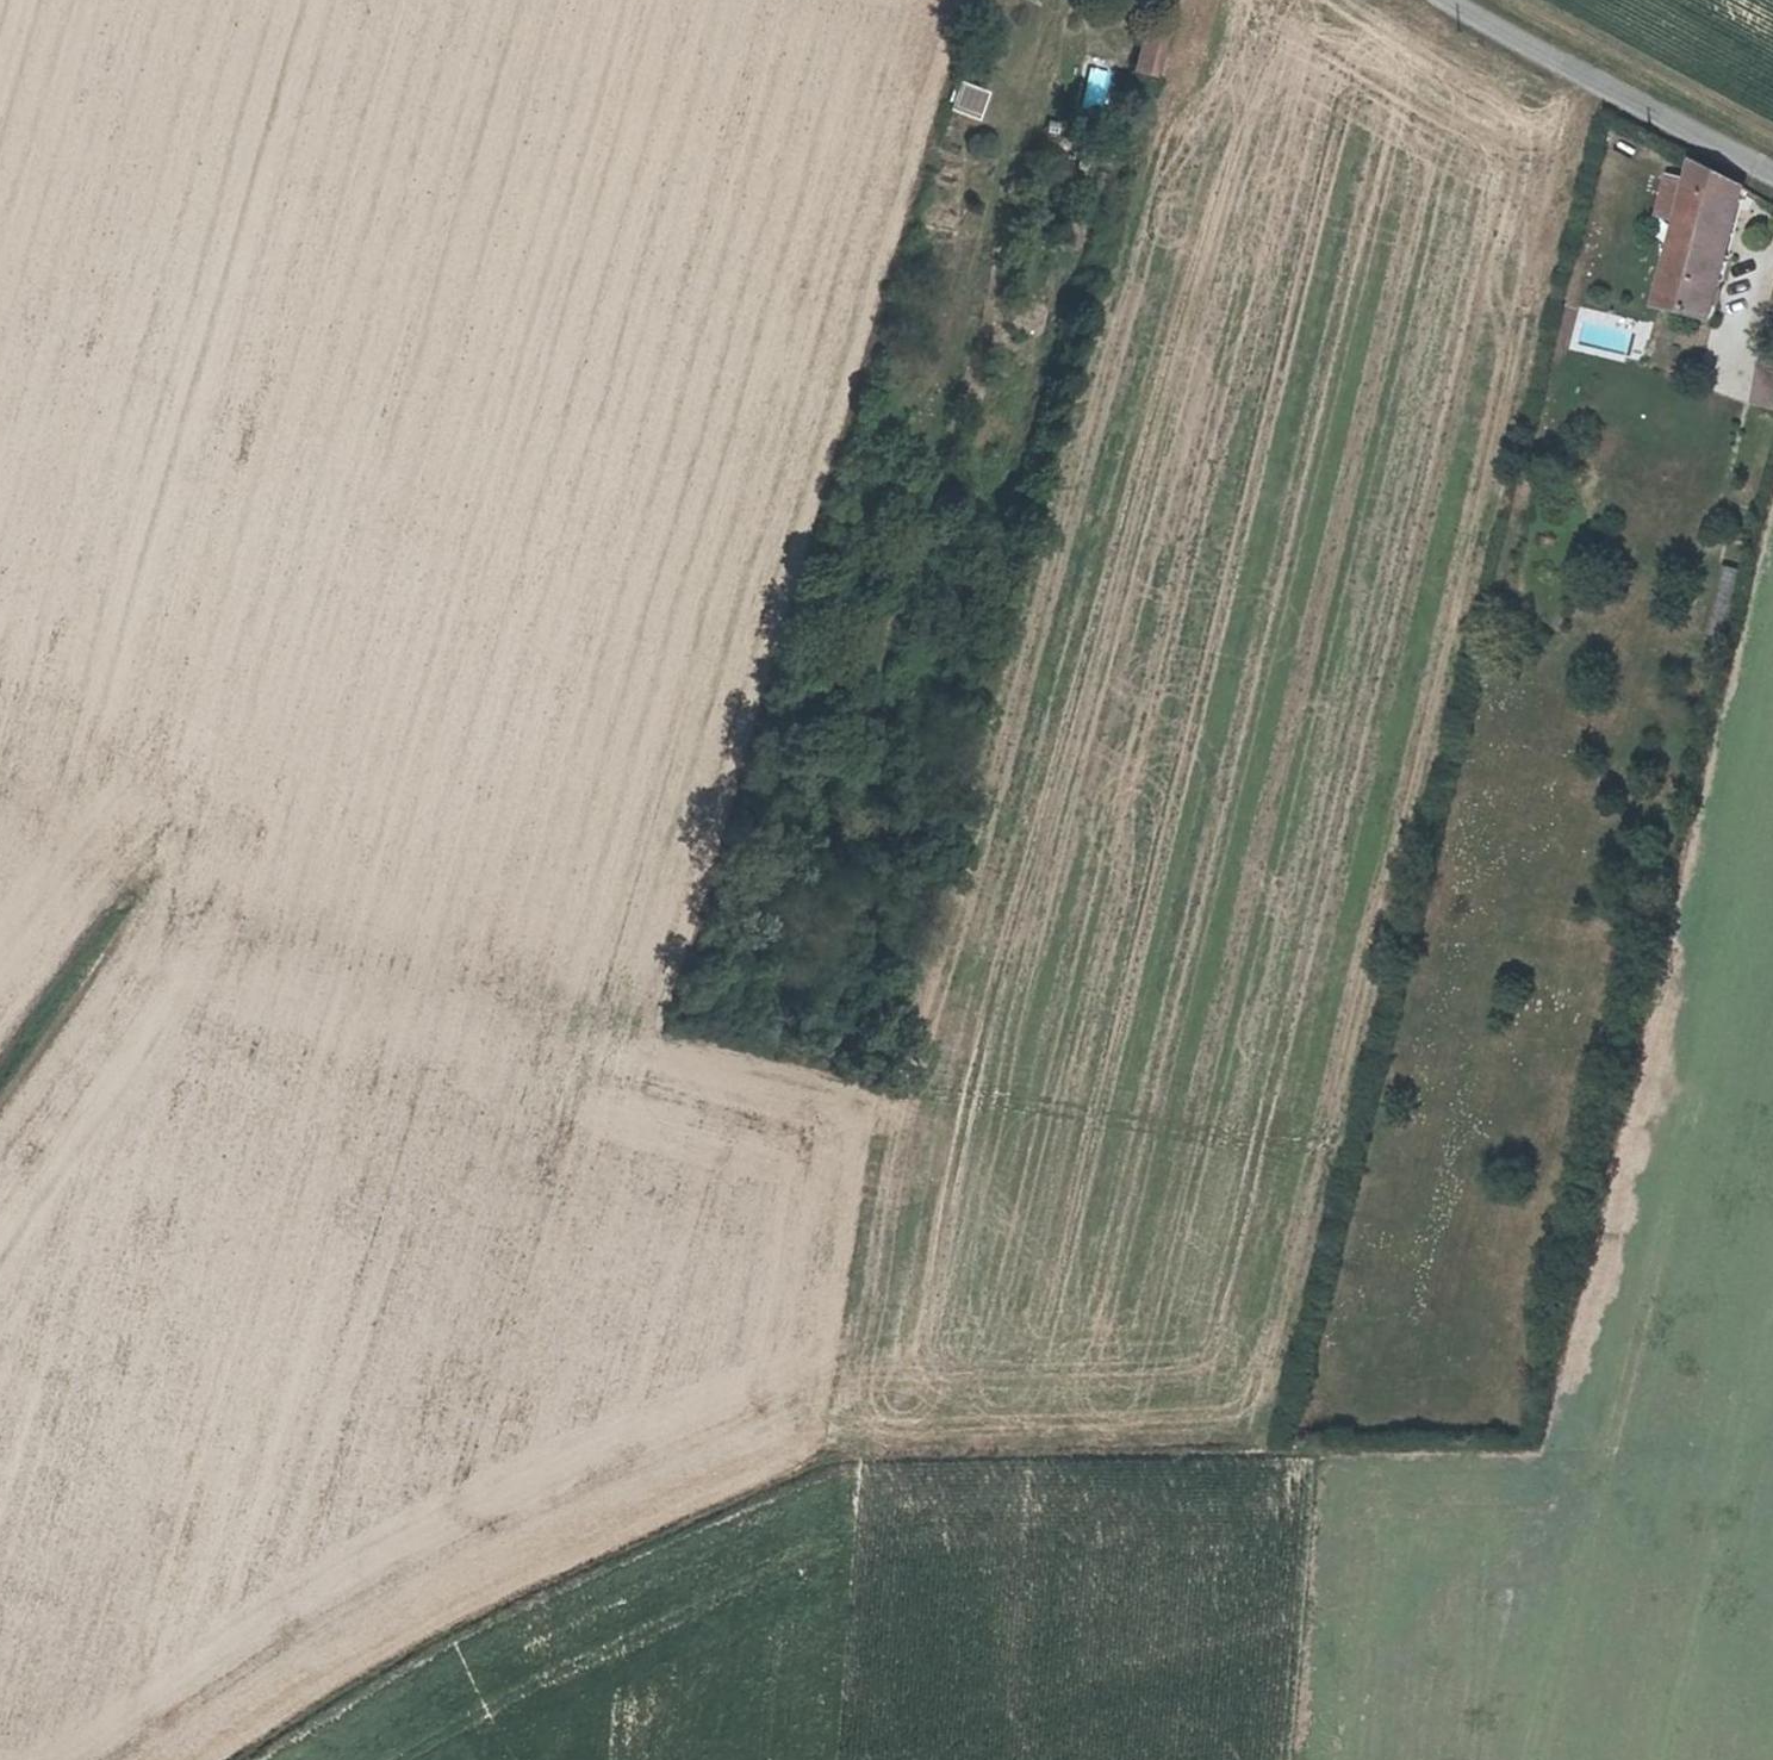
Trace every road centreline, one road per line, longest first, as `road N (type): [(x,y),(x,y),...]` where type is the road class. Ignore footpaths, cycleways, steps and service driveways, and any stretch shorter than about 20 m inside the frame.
road 1 (unclassified): [(1448,0),(1563,71),(1772,177)]

